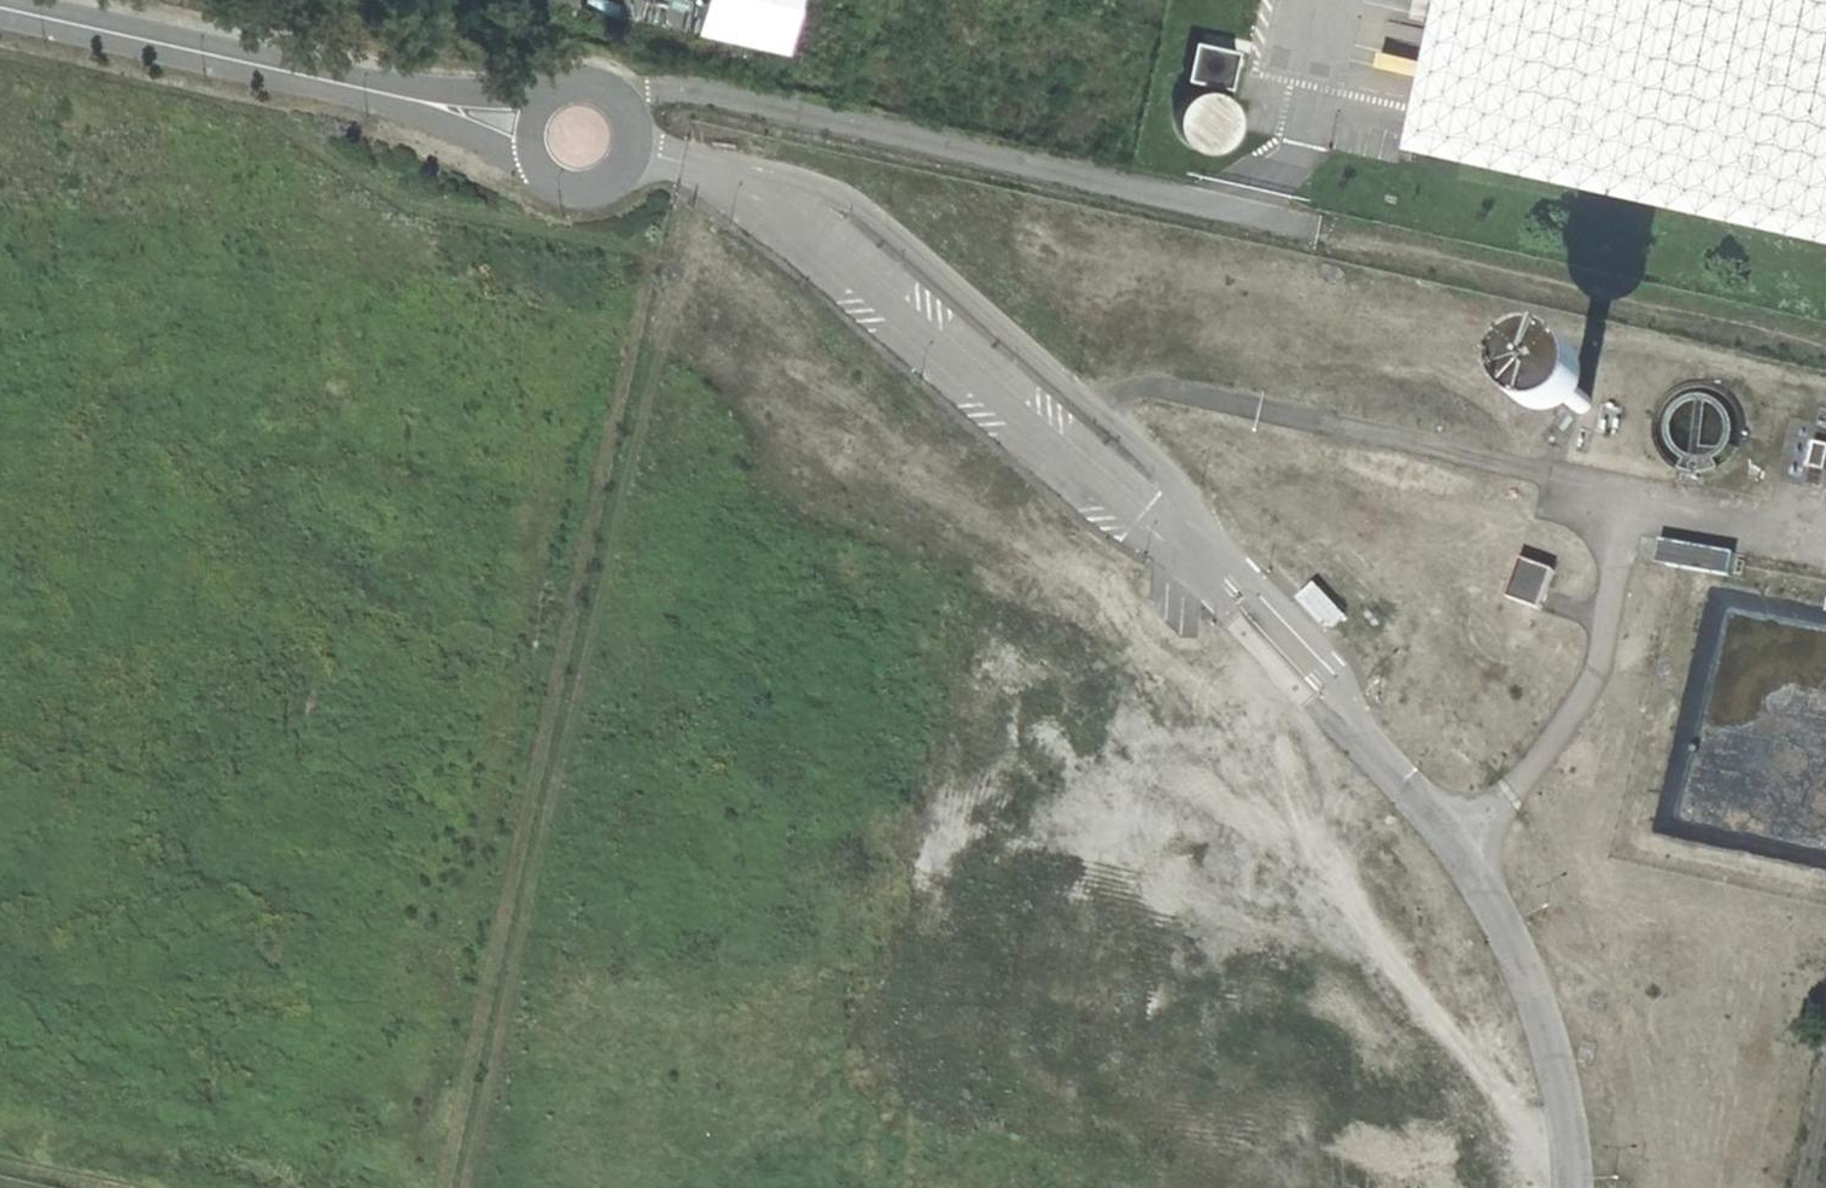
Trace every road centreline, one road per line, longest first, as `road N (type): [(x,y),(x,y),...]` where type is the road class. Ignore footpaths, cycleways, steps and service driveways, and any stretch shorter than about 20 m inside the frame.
road 1 (unclassified): [(0,7),(576,133)]

